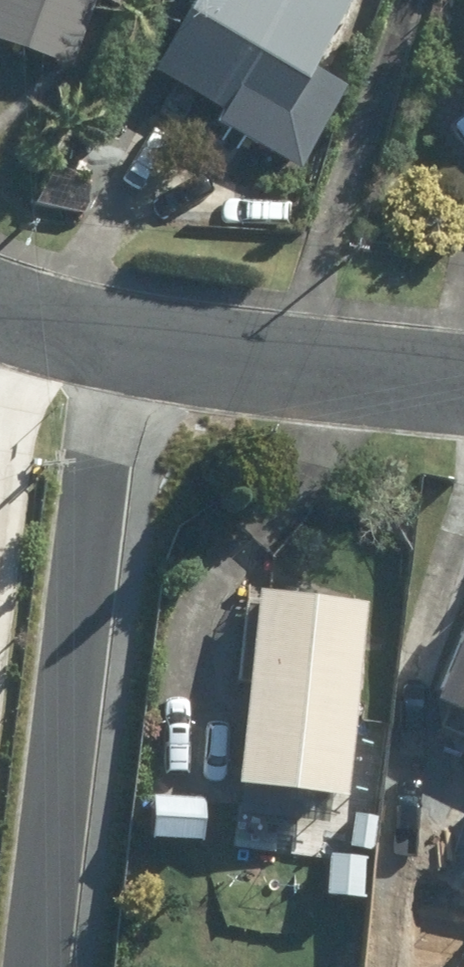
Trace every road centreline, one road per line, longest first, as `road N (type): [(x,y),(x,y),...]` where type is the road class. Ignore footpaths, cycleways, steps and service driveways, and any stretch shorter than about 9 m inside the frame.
road 1 (residential): [(102,351),(60,586),(11,966)]
road 2 (residential): [(102,351),(463,388)]

